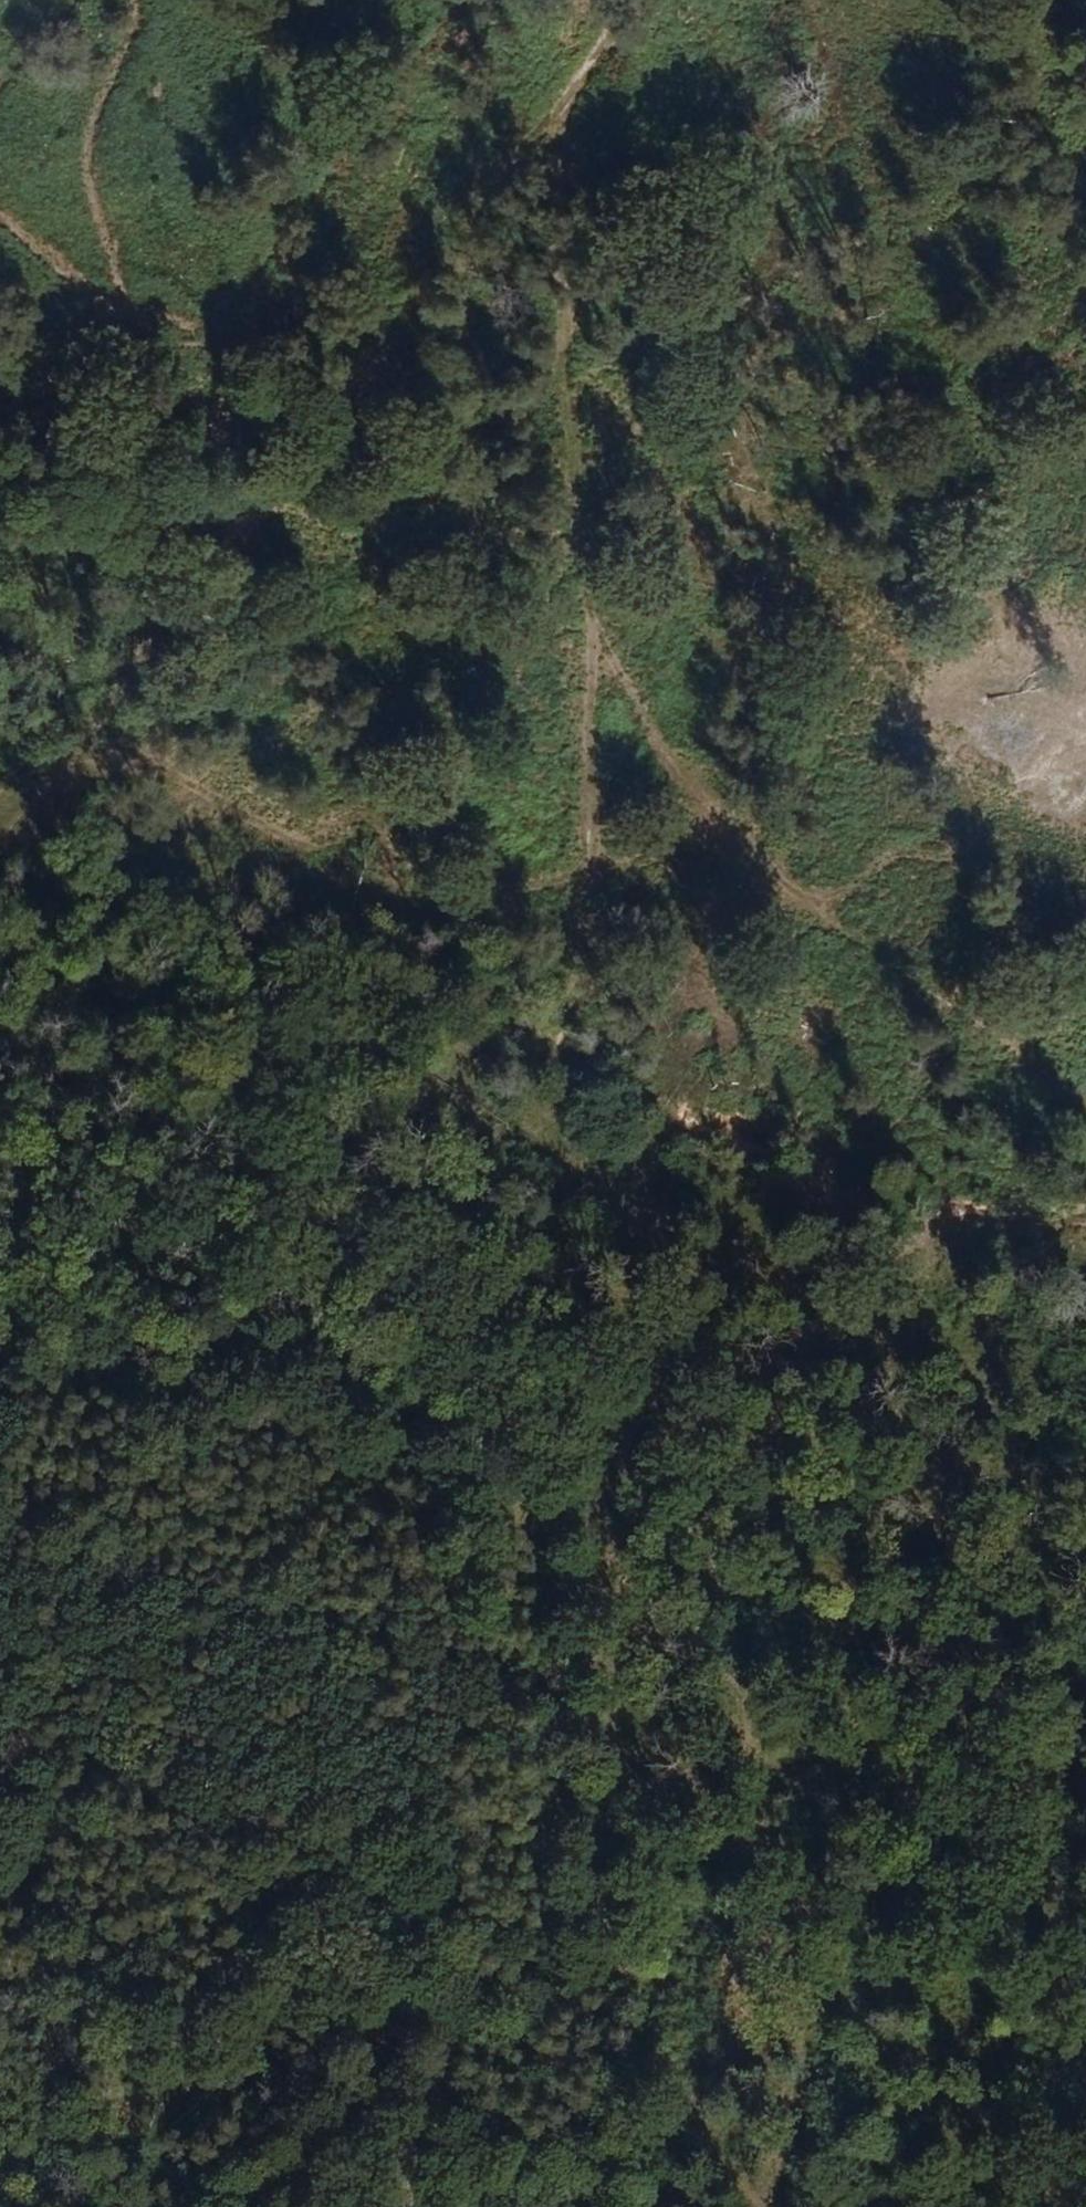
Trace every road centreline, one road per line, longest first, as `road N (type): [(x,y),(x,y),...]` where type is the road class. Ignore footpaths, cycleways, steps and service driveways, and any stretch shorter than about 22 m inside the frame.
road 1 (track): [(0,869),(653,0)]

